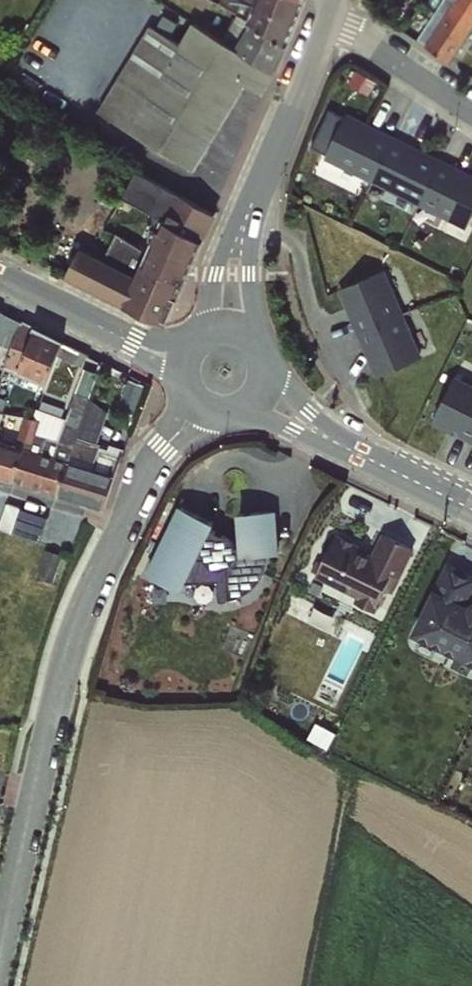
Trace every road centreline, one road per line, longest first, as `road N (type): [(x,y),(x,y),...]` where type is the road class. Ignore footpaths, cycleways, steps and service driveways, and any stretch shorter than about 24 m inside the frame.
road 1 (residential): [(120,521),(69,629),(0,930)]
road 2 (residential): [(327,22),(248,212)]
road 3 (residential): [(327,22),(471,117)]
road 4 (tertiary): [(471,510),(327,440)]
road 5 (tertiary): [(132,339),(0,276)]
road 6 (residential): [(251,348),(248,212)]
road 7 (residential): [(248,212),(216,271),(212,337)]
road 8 (residential): [(120,521),(0,486)]

